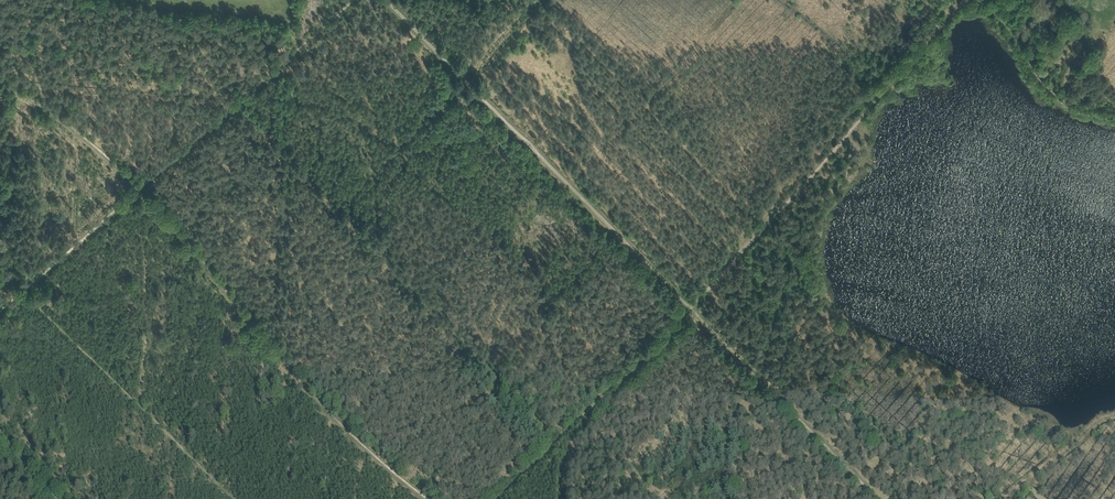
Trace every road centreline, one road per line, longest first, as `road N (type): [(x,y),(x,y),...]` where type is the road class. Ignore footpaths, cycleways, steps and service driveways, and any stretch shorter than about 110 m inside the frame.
road 1 (track): [(386,0),(876,498)]
road 2 (track): [(0,92),(77,143),(131,195),(293,382),(420,498)]
road 3 (track): [(136,190),(347,0)]

